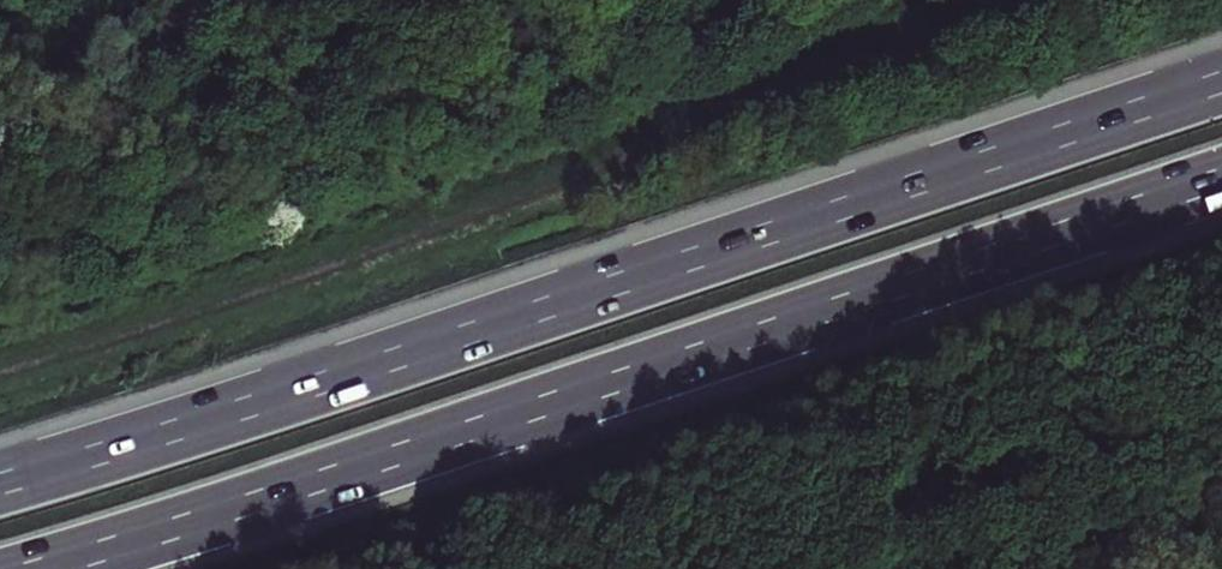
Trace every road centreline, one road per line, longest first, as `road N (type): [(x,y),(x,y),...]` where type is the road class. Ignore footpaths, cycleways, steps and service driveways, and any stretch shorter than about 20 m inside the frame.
road 1 (motorway): [(1221,85),(0,482)]
road 2 (motorway): [(36,568),(1221,179)]

